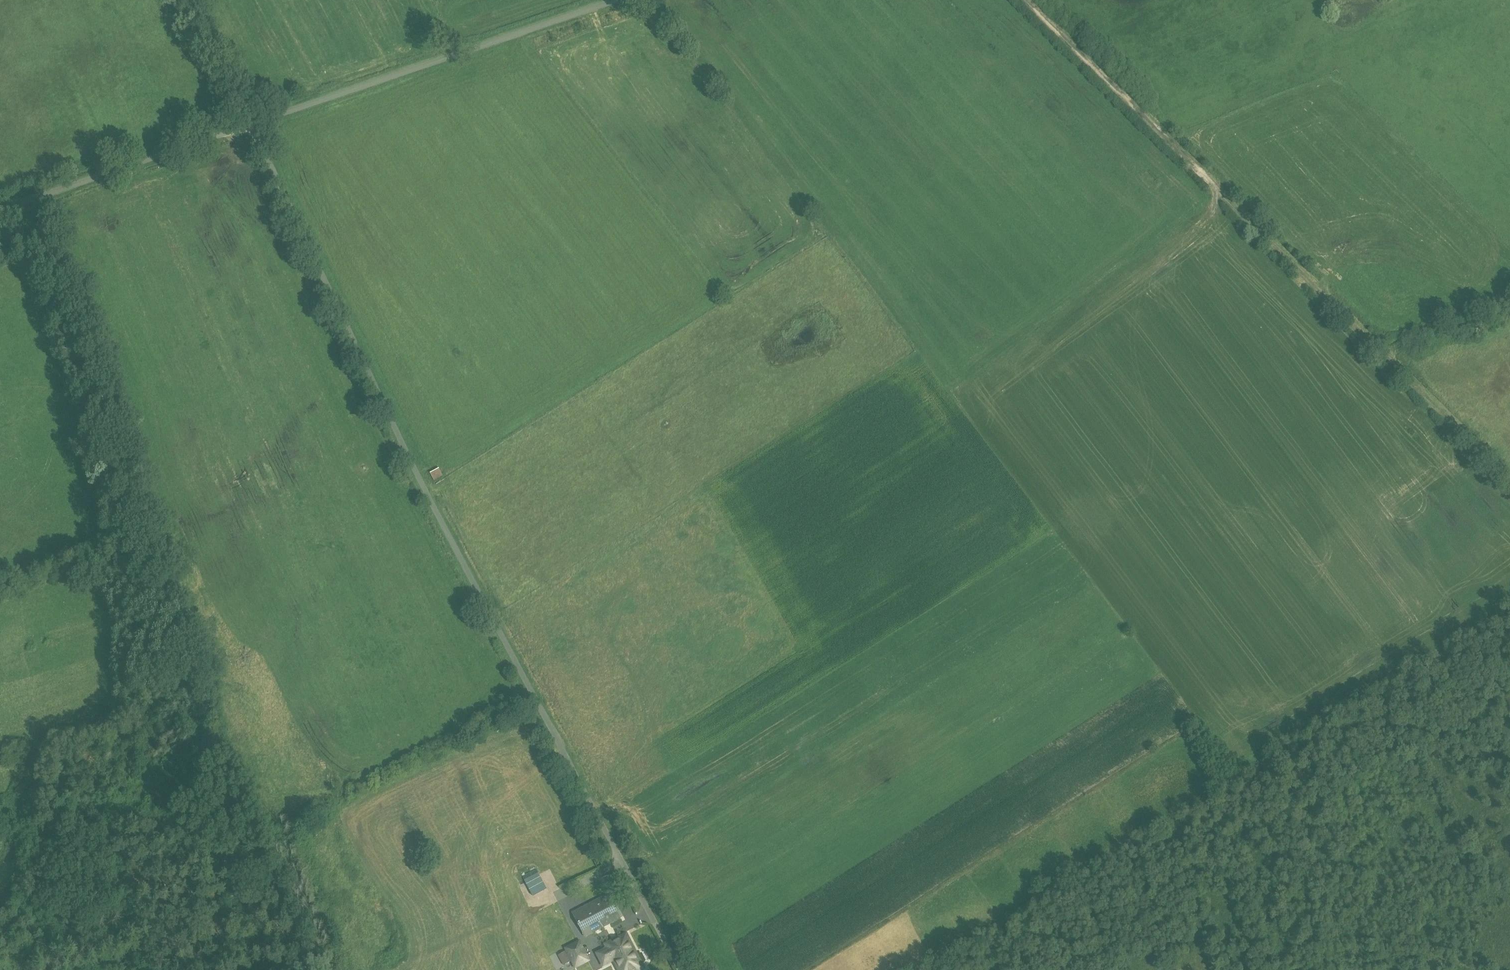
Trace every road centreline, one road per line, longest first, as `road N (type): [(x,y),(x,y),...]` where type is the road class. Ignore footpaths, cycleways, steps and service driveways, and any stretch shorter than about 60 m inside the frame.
road 1 (unclassified): [(252,127),(427,497),(678,969)]
road 2 (track): [(1030,0),(1509,487)]
road 3 (unclassified): [(620,0),(252,127)]
road 4 (unclassified): [(252,127),(0,211)]

